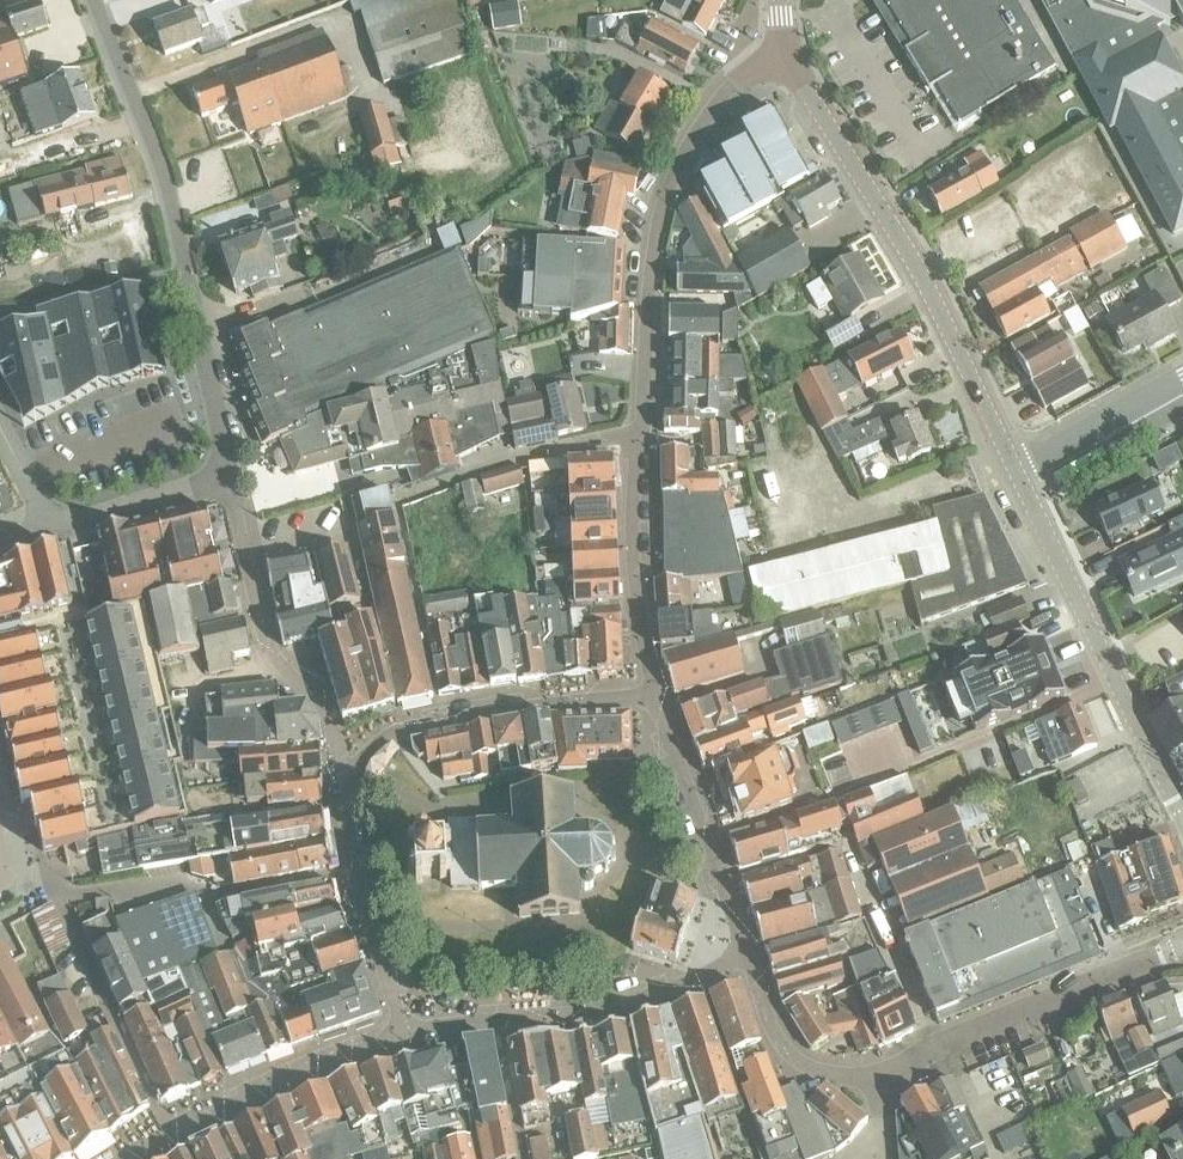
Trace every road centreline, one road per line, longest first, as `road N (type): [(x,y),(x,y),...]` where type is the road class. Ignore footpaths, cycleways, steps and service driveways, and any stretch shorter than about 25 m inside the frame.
road 1 (residential): [(654,696),(631,544),(658,224),(679,163),(710,111),(735,84),(789,58)]
road 2 (residential): [(228,479),(164,177),(94,0)]
road 3 (tertiary): [(1015,471),(928,289),(789,58)]
road 4 (tertiary): [(1182,814),(1015,471)]
road 5 (residential): [(403,1035),(604,1008),(745,954)]
road 6 (residential): [(228,479),(271,655),(324,711),(339,757),(355,775)]
road 7 (residential): [(887,1083),(934,1047),(1182,946)]
road 8 (residential): [(654,696),(438,721),(375,744),(355,775)]
road 9 (residential): [(403,1035),(117,1158)]
road 10 (residential): [(745,954),(654,696)]
road 11 (residential): [(355,775),(344,837),(403,1035)]
road 12 (residential): [(887,1083),(802,1065),(786,1051),(745,954)]
road 13 (residential): [(1015,471),(1182,382)]

